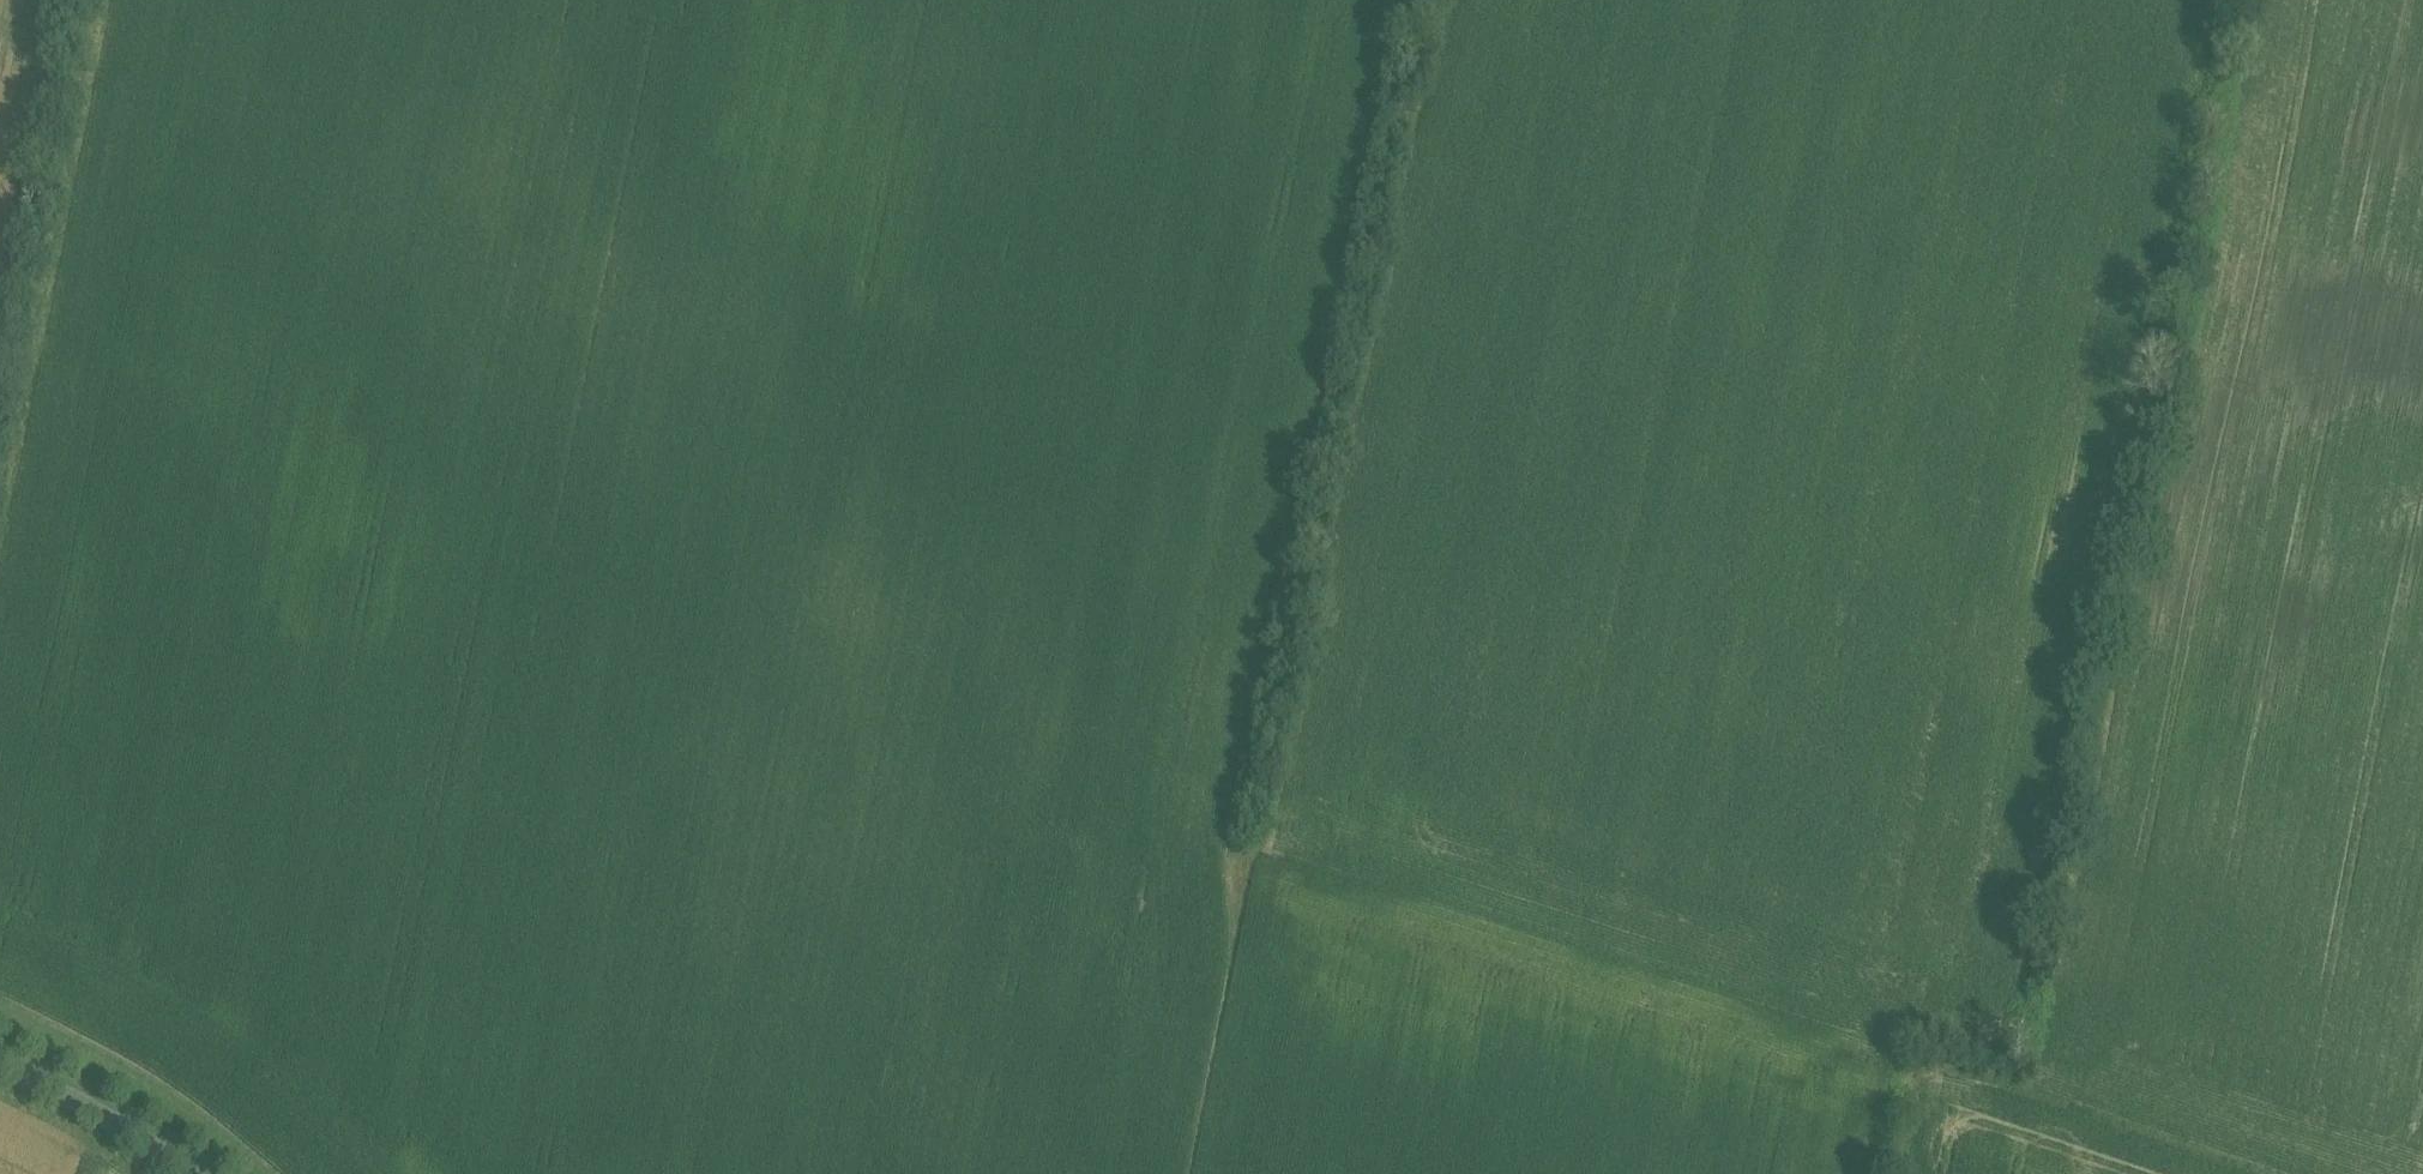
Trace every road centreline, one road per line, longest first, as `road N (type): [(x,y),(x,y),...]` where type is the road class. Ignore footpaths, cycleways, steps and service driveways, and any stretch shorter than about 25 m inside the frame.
road 1 (unclassified): [(184,1173),(135,1136),(0,1069)]

